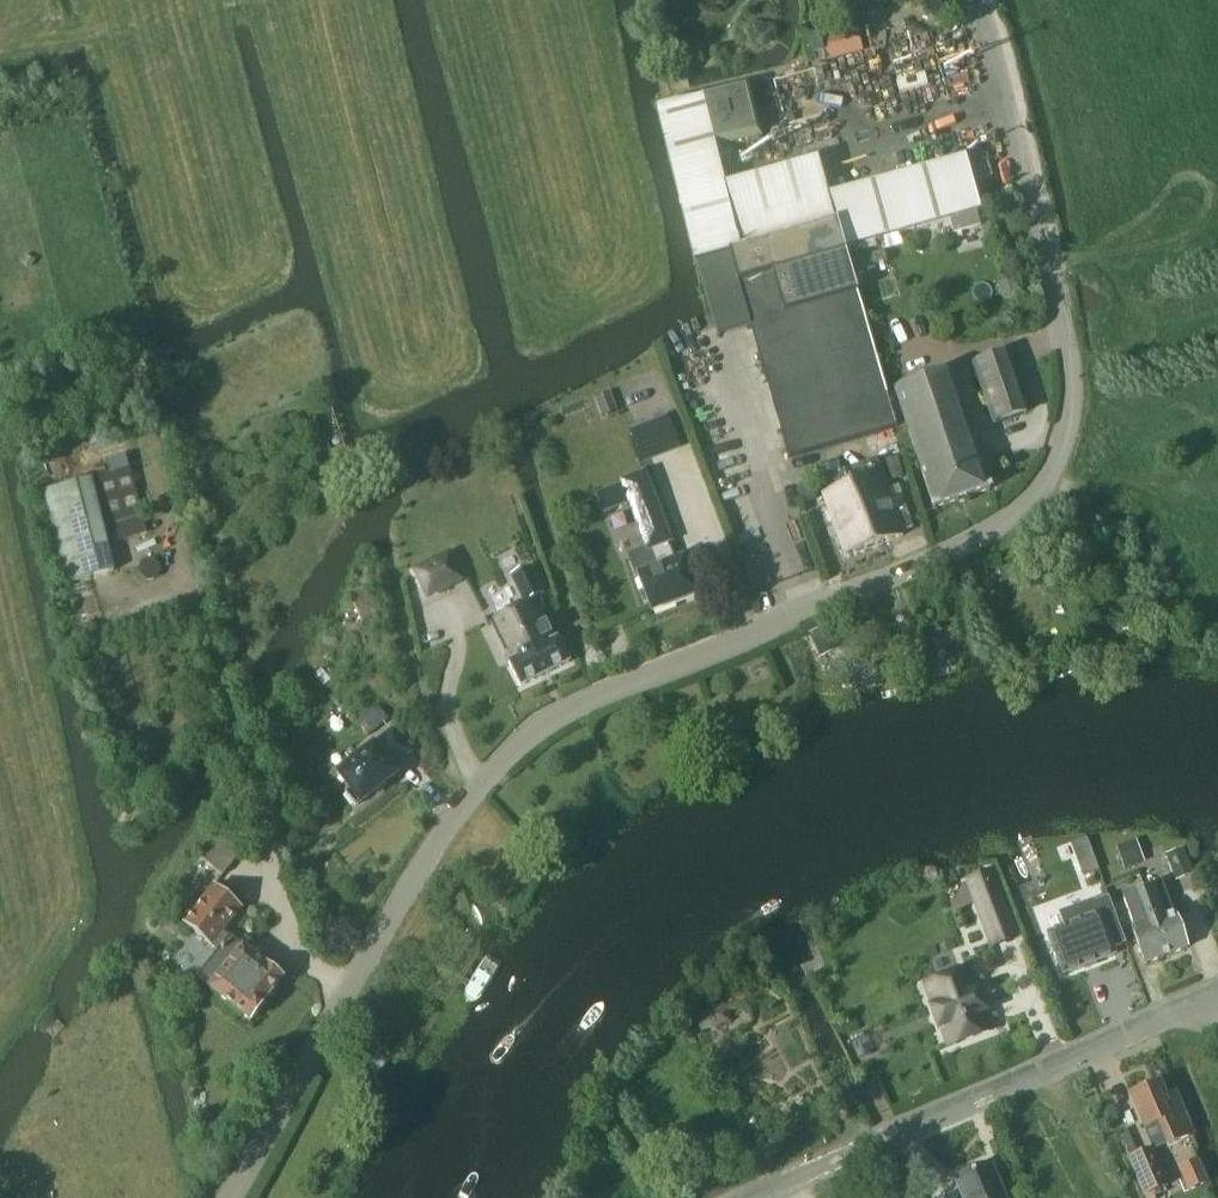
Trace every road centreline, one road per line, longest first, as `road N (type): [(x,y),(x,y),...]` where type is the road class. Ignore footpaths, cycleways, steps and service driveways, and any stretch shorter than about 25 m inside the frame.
road 1 (tertiary): [(230,1197),(438,842),(494,769),(539,728),(956,548),(1003,521),(1056,461),(1072,389),(1067,345),(978,0)]
road 2 (tertiary): [(752,1197),(1217,995)]

